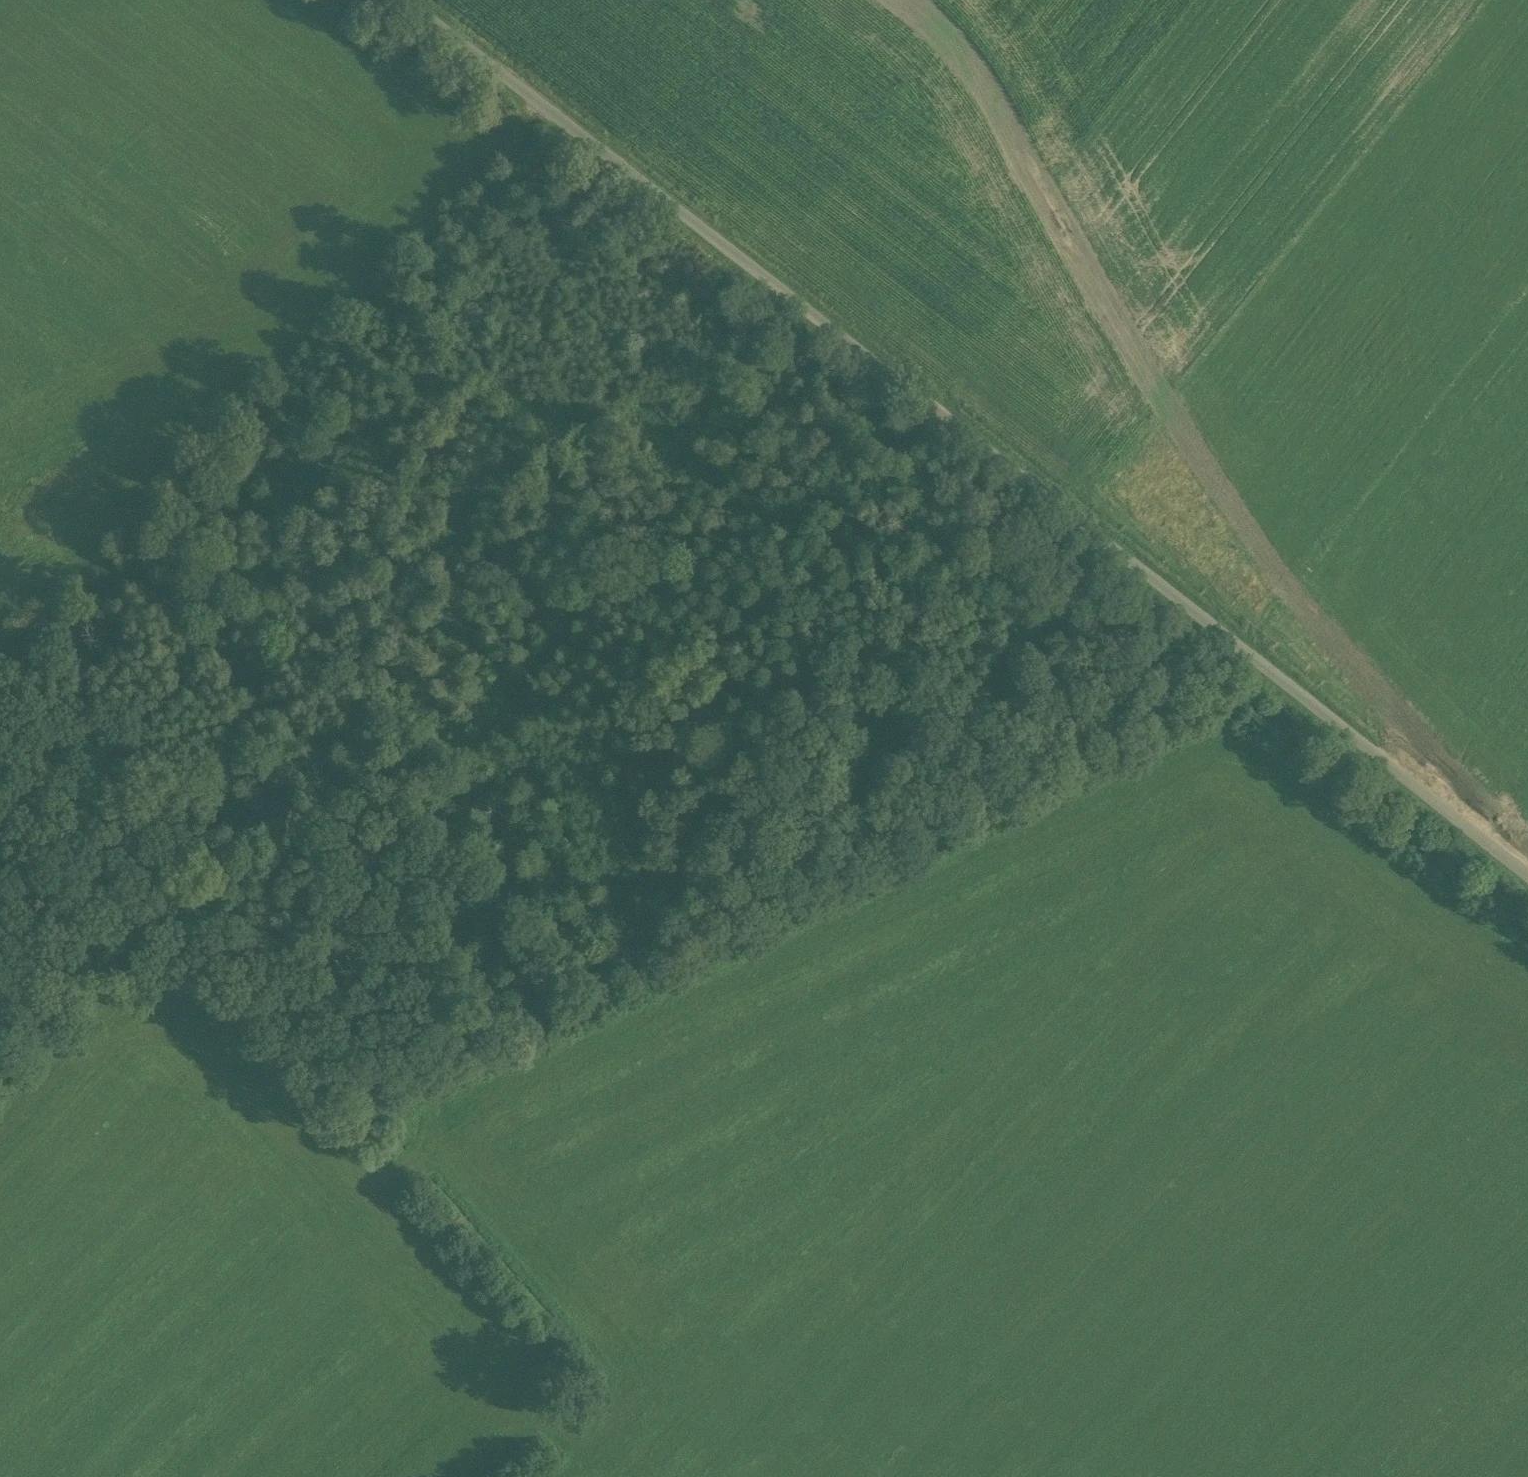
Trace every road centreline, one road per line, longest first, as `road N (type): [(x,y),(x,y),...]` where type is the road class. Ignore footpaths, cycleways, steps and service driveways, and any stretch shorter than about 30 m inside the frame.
road 1 (unclassified): [(405,0),(1527,876)]

